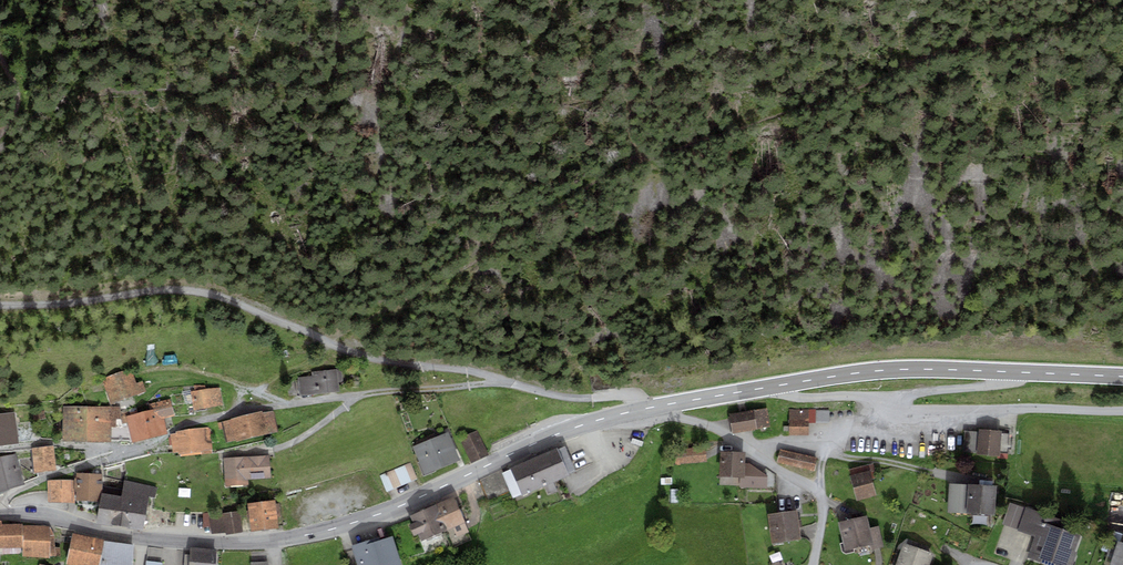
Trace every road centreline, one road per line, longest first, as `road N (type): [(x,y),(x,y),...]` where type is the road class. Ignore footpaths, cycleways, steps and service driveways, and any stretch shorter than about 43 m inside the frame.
road 1 (secondary): [(0,515),(43,514),(176,543),(284,539),(395,509),(564,431),(643,409)]
road 2 (residential): [(0,510),(20,489),(211,417),(507,381)]
road 3 (secondary): [(643,409),(884,370),(1122,376)]
road 4 (residential): [(0,305),(202,292),(335,344)]
road 5 (residential): [(643,409),(718,430),(819,496),(814,564)]
road 6 (residential): [(507,381),(335,344)]
road 7 (residential): [(507,381),(572,398),(628,396),(643,409)]
road 8 (track): [(126,454),(77,445),(0,448)]

